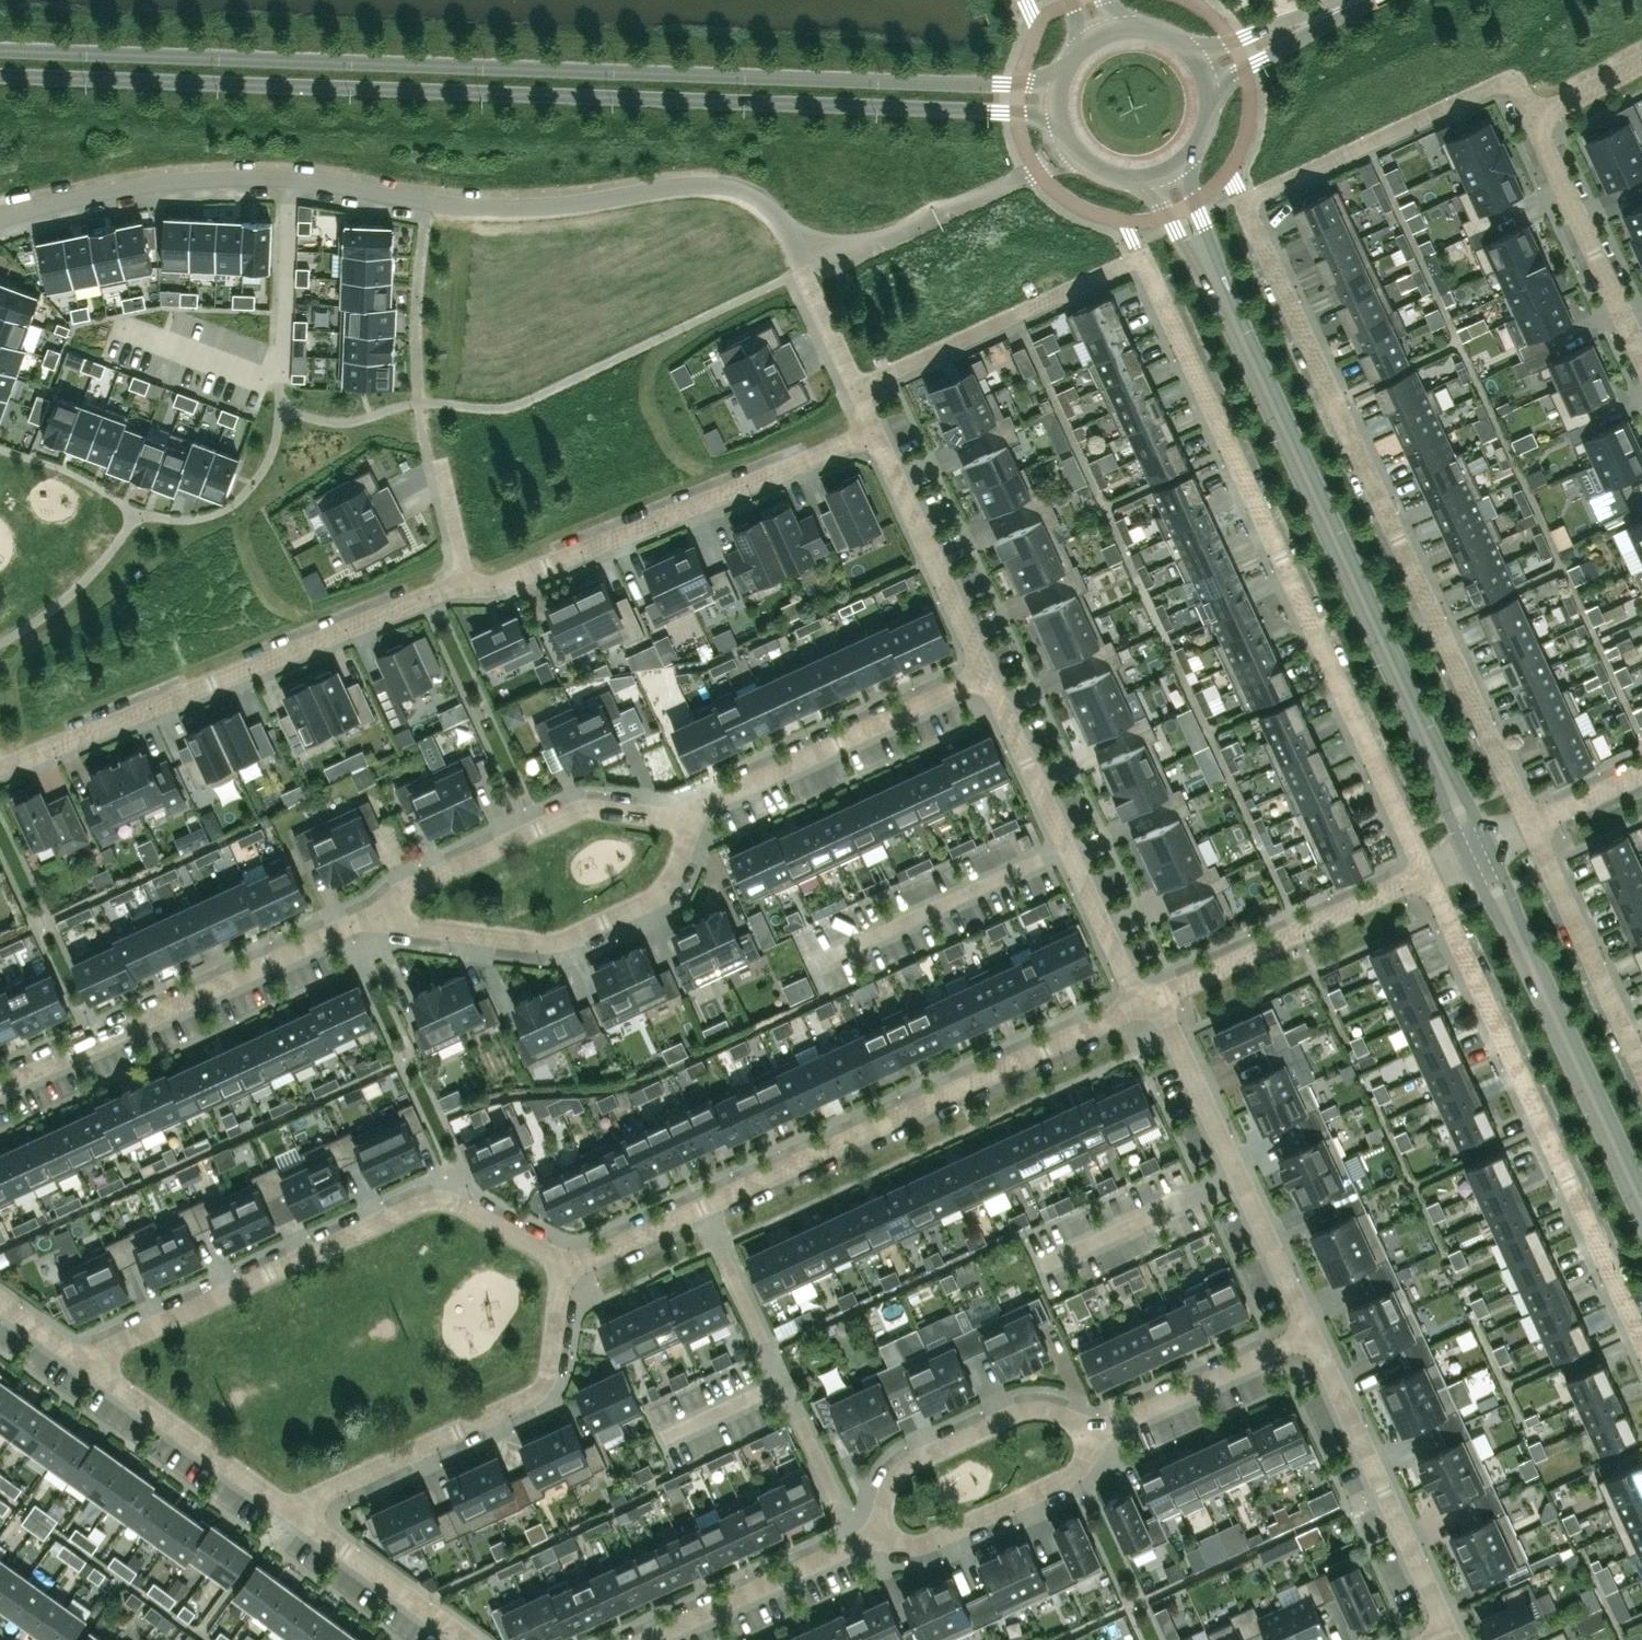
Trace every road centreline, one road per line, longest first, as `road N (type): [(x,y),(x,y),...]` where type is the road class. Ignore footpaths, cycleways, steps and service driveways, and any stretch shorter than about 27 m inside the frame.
road 1 (secondary): [(1068,75),(959,83),(0,49)]
road 2 (secondary): [(0,76),(1019,111),(1065,120)]
road 3 (residential): [(1530,825),(1246,200),(1513,76),(1533,116)]
road 4 (residential): [(853,387),(1140,257),(1431,875)]
road 5 (residential): [(0,214),(178,182),(256,177),(500,208),(701,184),(738,190),(766,207),(804,270)]
road 6 (residential): [(570,1267),(1149,1002)]
road 7 (secondary): [(1483,851),(1243,334)]
road 8 (residential): [(570,1267),(465,1208),(417,1205),(118,1343),(97,1370)]
road 9 (residential): [(1431,875),(1641,1335)]
road 10 (residential): [(0,769),(438,592),(467,588)]
road 11 (residential): [(467,588),(503,584),(875,434)]
road 12 (residential): [(692,810),(662,890),(571,936),(534,940),(358,921)]
road 13 (residential): [(570,1267),(544,1386),(293,1507)]
road 14 (residential): [(358,921),(0,1087)]
road 15 (secondary): [(1641,1202),(1483,851)]
road 16 (residential): [(1312,1335),(1167,1020),(1149,1002)]
road 17 (residential): [(1149,1002),(1130,980),(985,672)]
road 18 (residential): [(358,921),(577,810),(692,810)]
road 19 (residential): [(1450,1633),(1312,1335)]
road 20 (residential): [(985,672),(692,810)]
road 21 (residential): [(1149,1002),(1431,875)]
road 22 (residential): [(1100,1430),(1047,1411),(999,1421),(897,1475),(876,1533)]
road 23 (residential): [(1641,1073),(1530,825)]
road 24 (residential): [(1533,116),(1641,363)]
road 25 (residential): [(876,1533),(896,1543),(933,1541),(1068,1478),(1100,1430)]
road 26 (residential): [(985,672),(875,434)]
road 27 (residential): [(648,1639),(876,1533)]
road 28 (residential): [(97,1370),(293,1507)]
road 29 (residential): [(1100,1430),(1312,1335)]
road 30 (residential): [(293,1507),(471,1639)]
road 31 (secondary): [(1211,96),(1246,67),(1373,0)]
road 32 (secondary): [(1142,176),(1243,334)]
road 33 (secondary): [(1243,334),(1186,157)]
road 34 (secondary): [(1336,0),(1234,40),(1188,49)]
road 35 (residential): [(853,387),(804,270)]
road 36 (residential): [(467,588),(440,466)]
road 37 (residential): [(1641,771),(1530,825)]
road 38 (residential): [(1641,58),(1533,116)]

